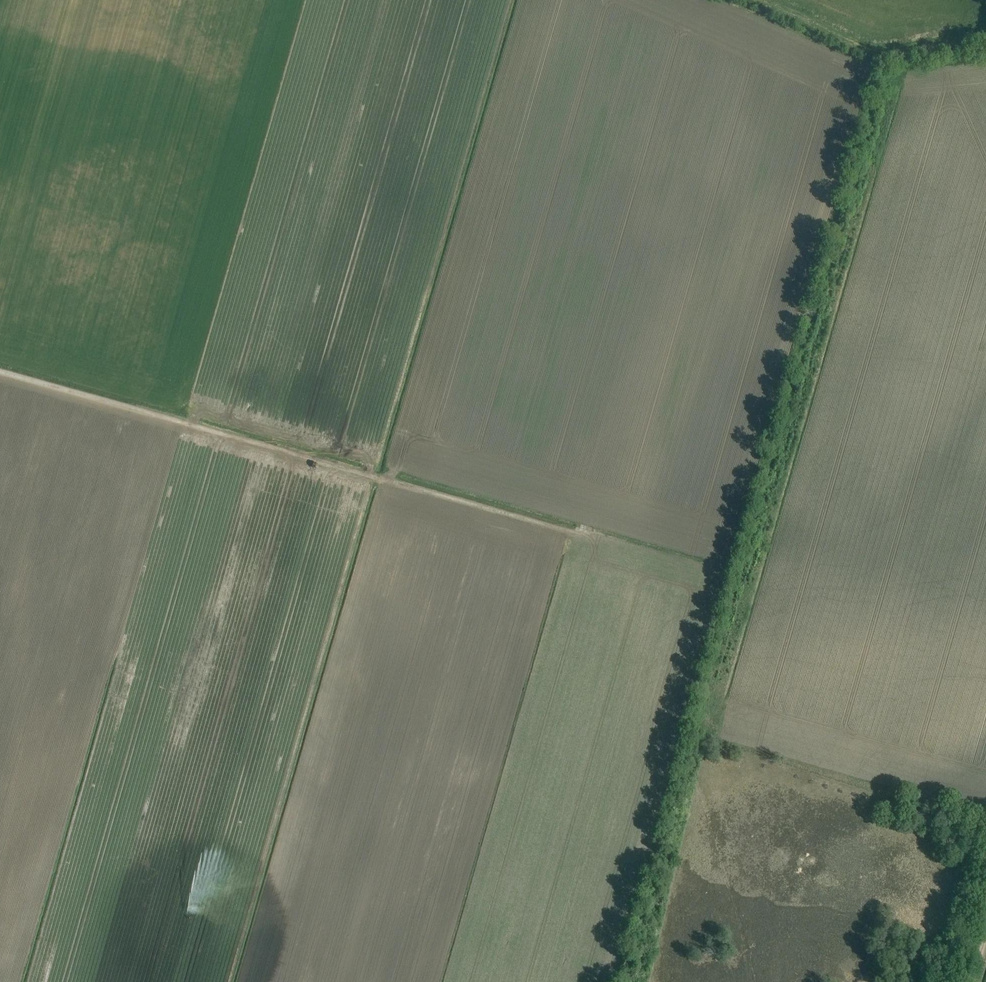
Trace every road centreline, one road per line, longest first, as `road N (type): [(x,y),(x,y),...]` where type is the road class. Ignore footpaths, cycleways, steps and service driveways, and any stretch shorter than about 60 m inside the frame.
road 1 (track): [(0,372),(576,531)]
road 2 (track): [(753,0),(874,53),(970,43),(985,31)]

